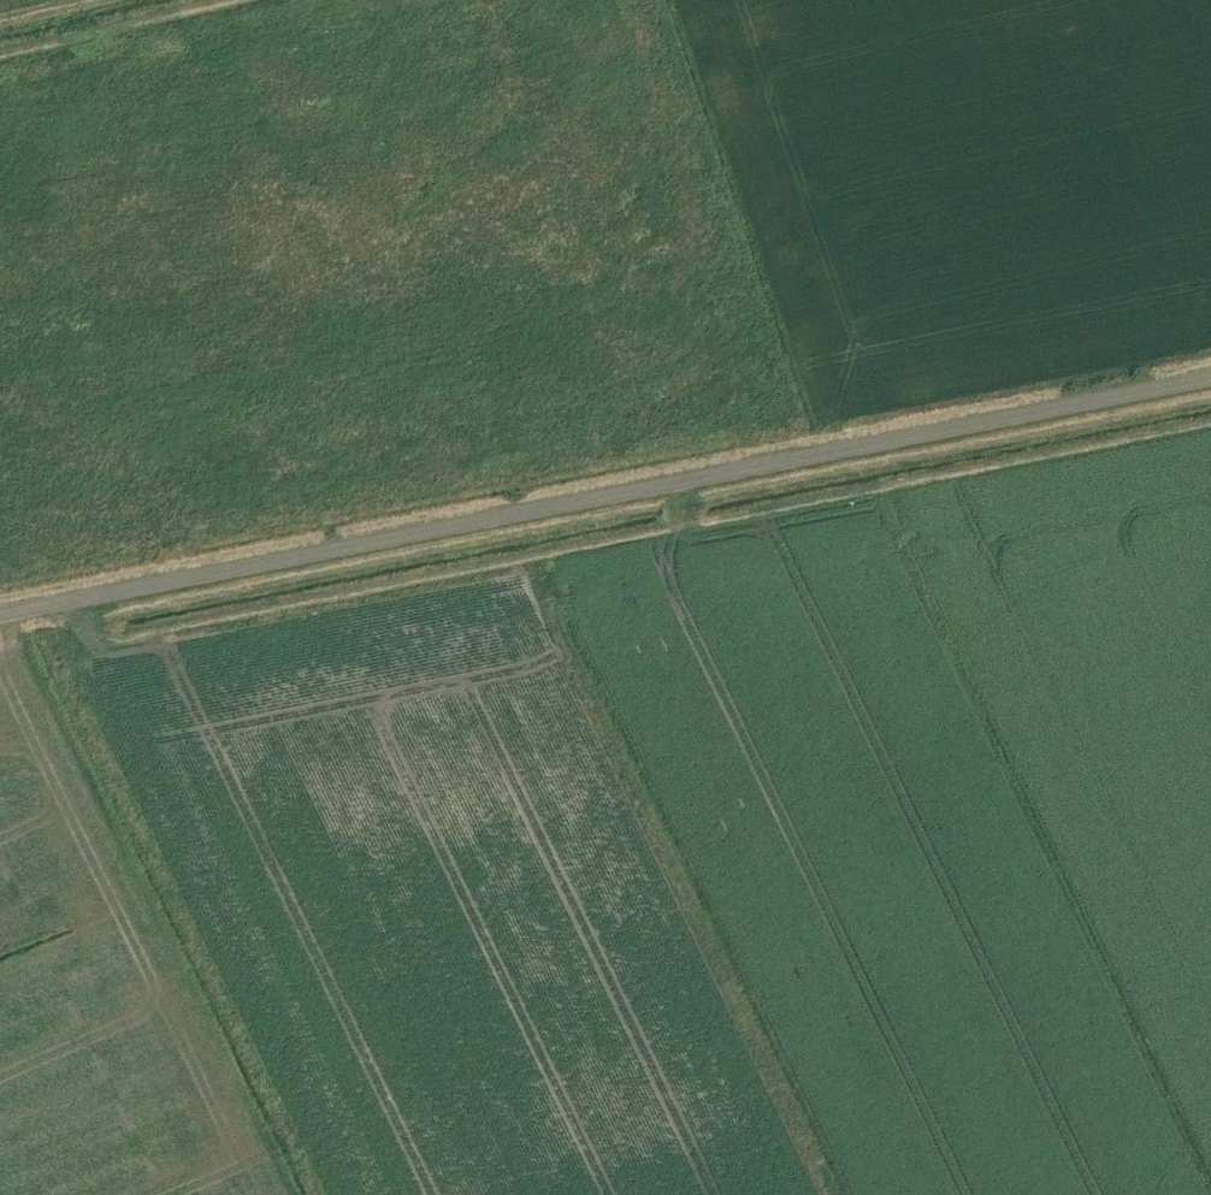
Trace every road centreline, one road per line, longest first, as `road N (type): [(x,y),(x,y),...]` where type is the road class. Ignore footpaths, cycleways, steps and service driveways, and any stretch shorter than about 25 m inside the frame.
road 1 (unclassified): [(0,612),(1210,376)]

